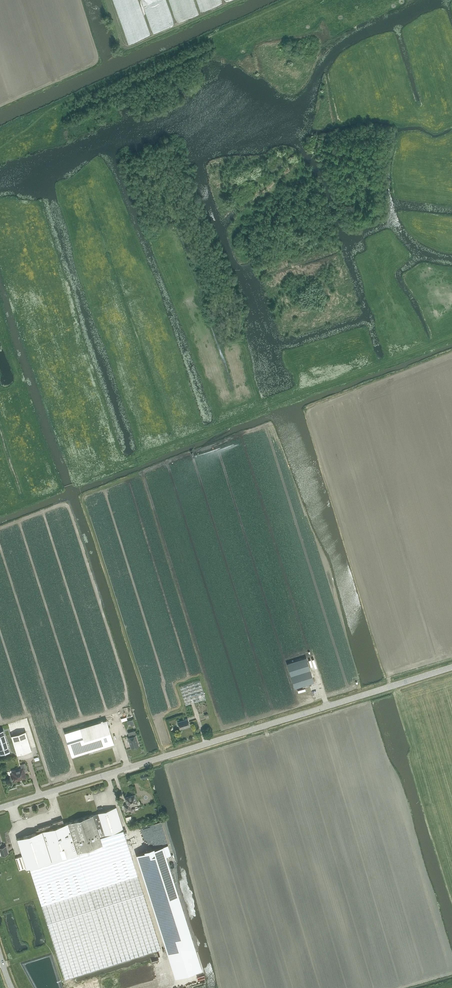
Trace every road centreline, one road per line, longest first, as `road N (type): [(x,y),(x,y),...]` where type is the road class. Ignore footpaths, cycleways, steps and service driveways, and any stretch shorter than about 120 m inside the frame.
road 1 (unclassified): [(0,809),(451,667)]
road 2 (track): [(451,334),(267,406)]

